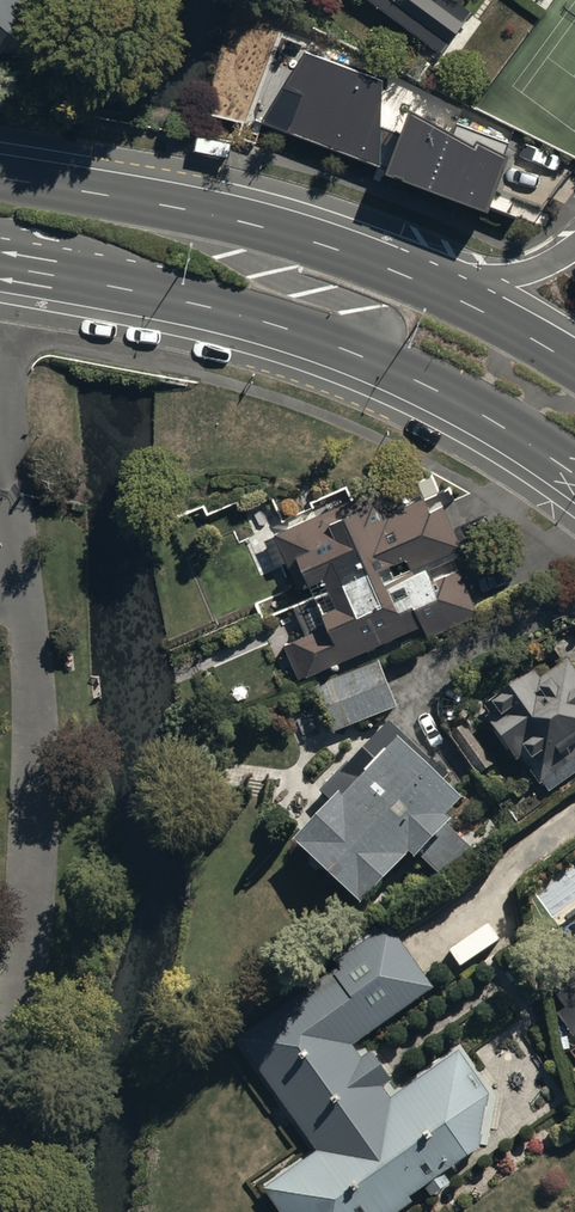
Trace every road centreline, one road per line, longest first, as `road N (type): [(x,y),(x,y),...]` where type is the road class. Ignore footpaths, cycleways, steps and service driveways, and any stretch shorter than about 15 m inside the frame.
road 1 (primary): [(336,345),(207,307),(0,267)]
road 2 (primary): [(574,474),(486,418),(336,345)]
road 3 (primary): [(210,215),(336,250),(458,300)]
road 4 (primary): [(210,215),(230,246),(254,263),(352,303),(367,330),(336,345)]
road 5 (primary): [(0,176),(210,215)]
road 6 (primary): [(458,300),(574,367)]
road 7 (residential): [(458,300),(574,241)]

